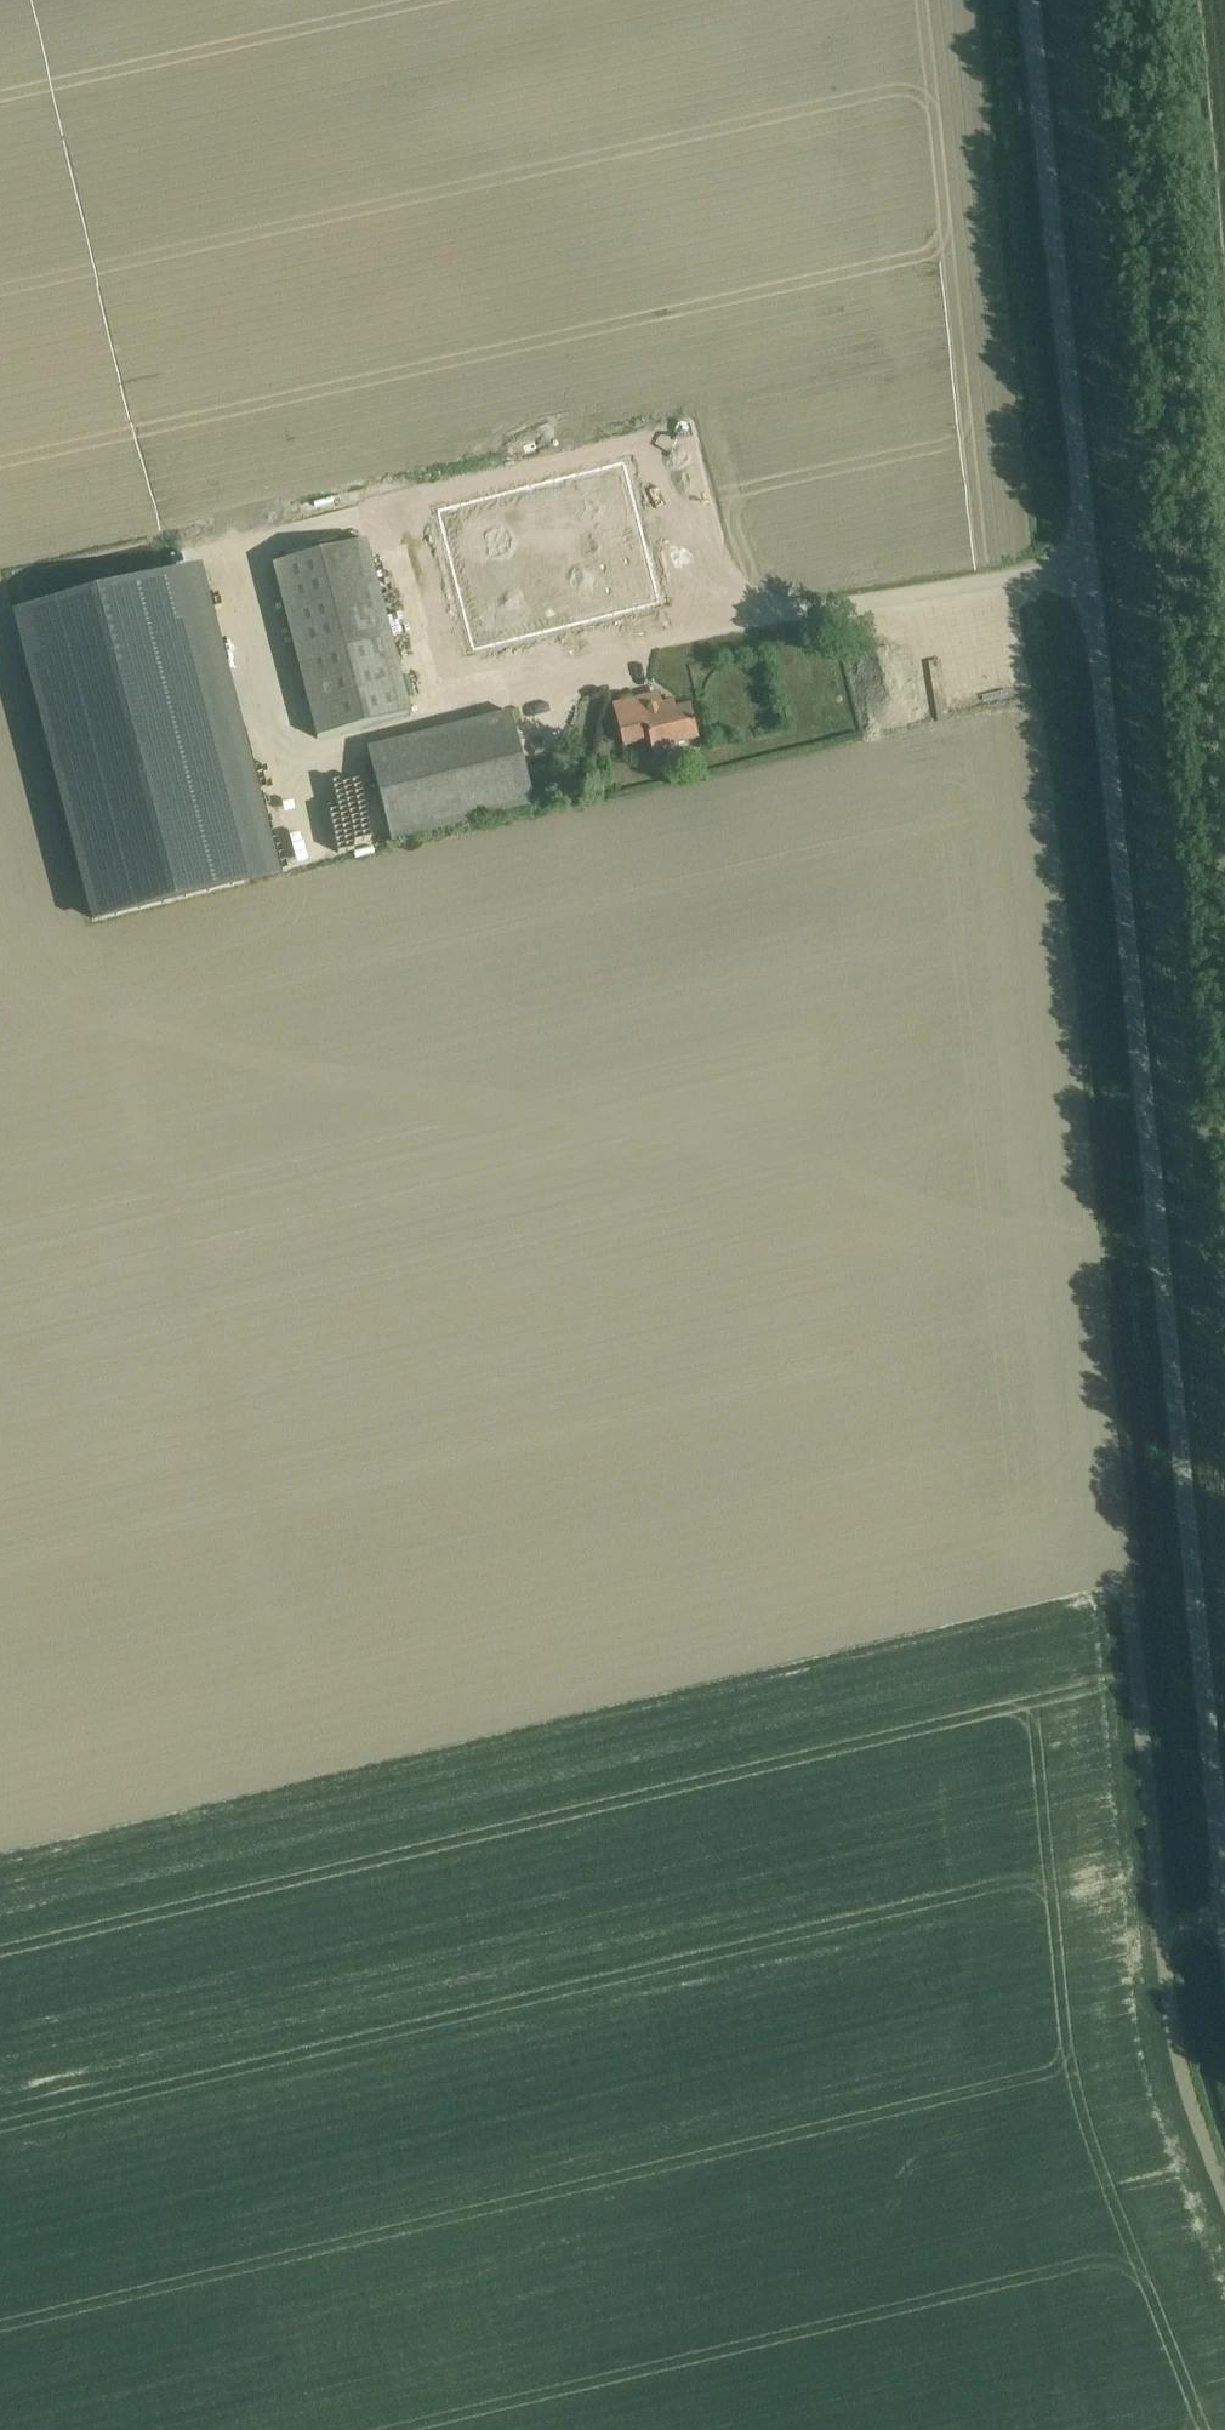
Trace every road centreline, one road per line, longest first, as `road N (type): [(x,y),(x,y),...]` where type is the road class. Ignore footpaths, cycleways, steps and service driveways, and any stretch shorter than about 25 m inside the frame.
road 1 (unclassified): [(1033,0),(1224,1913)]
road 2 (track): [(1224,606),(1169,0)]

